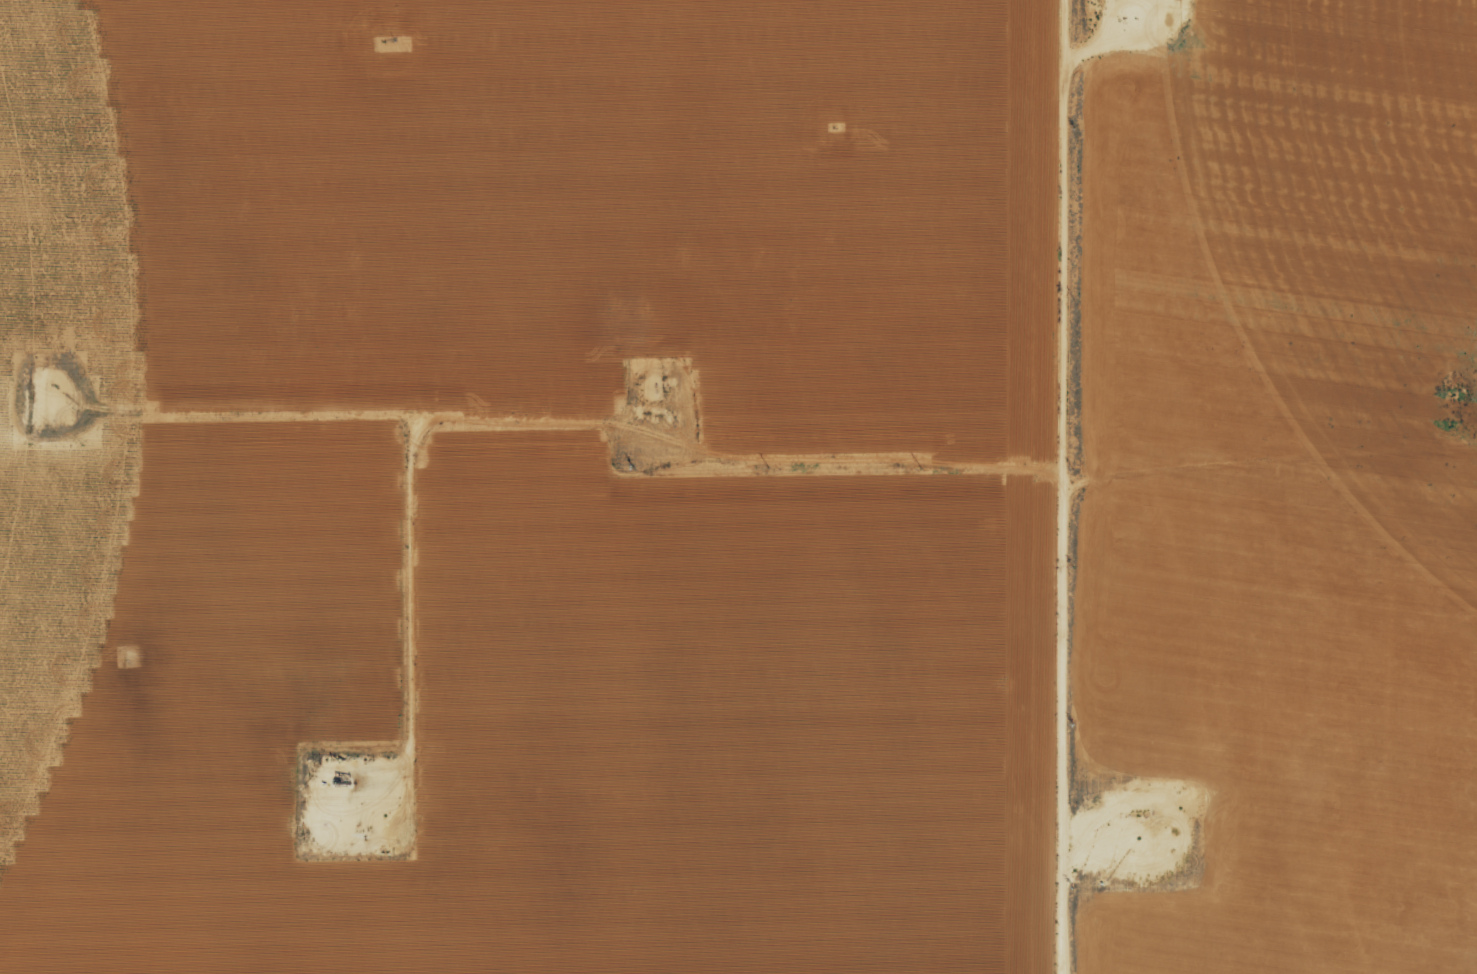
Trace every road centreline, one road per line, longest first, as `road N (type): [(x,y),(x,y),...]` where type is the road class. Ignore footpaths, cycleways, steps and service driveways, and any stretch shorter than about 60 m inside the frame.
road 1 (residential): [(1068,973),(1074,0)]
road 2 (residential): [(1071,487),(1425,495),(1467,461)]

